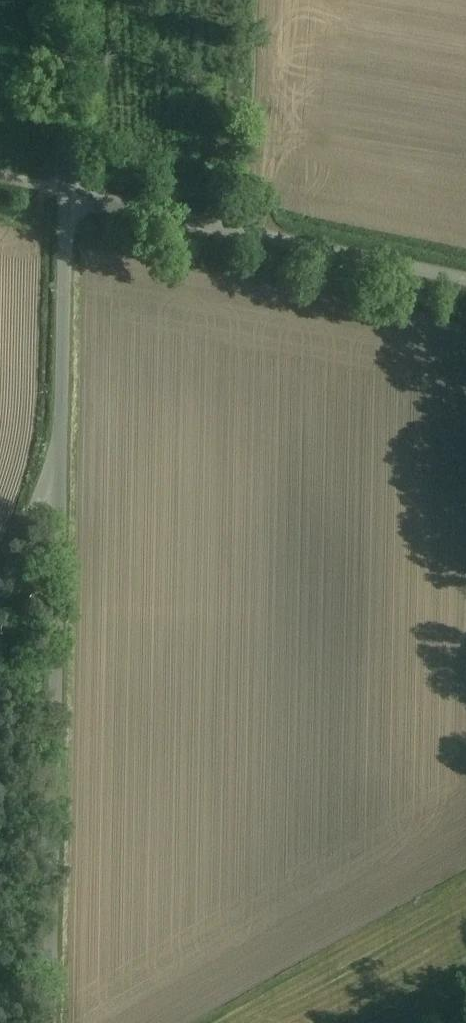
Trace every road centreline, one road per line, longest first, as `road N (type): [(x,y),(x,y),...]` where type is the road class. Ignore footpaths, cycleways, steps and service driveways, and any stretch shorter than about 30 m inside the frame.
road 1 (unclassified): [(50,1022),(60,477)]
road 2 (unclassified): [(70,198),(465,284)]
road 3 (unclassified): [(60,477),(70,198)]
road 4 (unclassified): [(70,198),(64,0)]
road 5 (unclassified): [(0,638),(60,477)]

